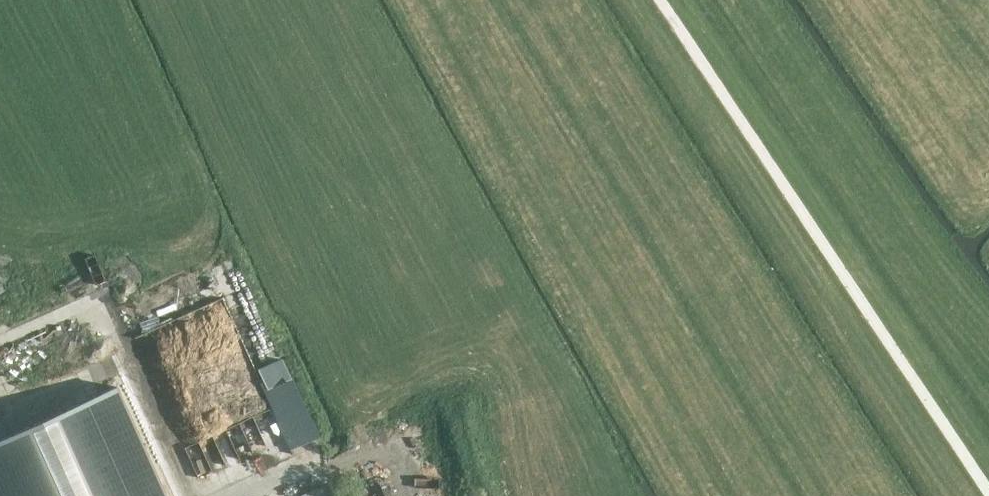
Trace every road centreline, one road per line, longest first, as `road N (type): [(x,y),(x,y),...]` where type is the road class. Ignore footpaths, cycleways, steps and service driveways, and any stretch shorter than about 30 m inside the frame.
road 1 (track): [(660,0),(988,491)]
road 2 (track): [(188,495),(93,306),(0,337)]

